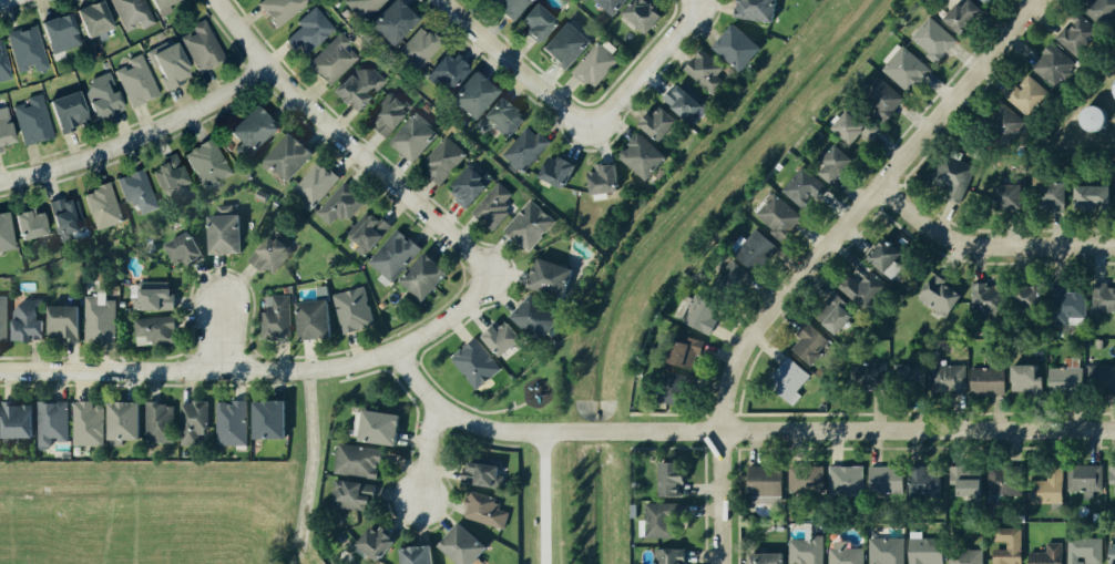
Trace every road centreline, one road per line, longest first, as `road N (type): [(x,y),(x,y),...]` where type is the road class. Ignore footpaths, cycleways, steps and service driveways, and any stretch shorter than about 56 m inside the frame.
road 1 (residential): [(719,563),(722,406),(739,350),(1037,0)]
road 2 (residential): [(489,274),(437,325),(354,362),(301,371),(0,371)]
road 3 (residential): [(627,431),(1114,428)]
road 4 (residential): [(217,0),(305,104),(489,274)]
road 5 (residential): [(0,183),(123,145),(268,64)]
road 6 (residential): [(877,185),(918,221),(960,242),(1114,245)]
road 7 (residential): [(396,348),(418,388),(460,422),(579,431)]
road 8 (residential): [(442,0),(586,124)]
road 9 (residential): [(586,124),(697,6)]

